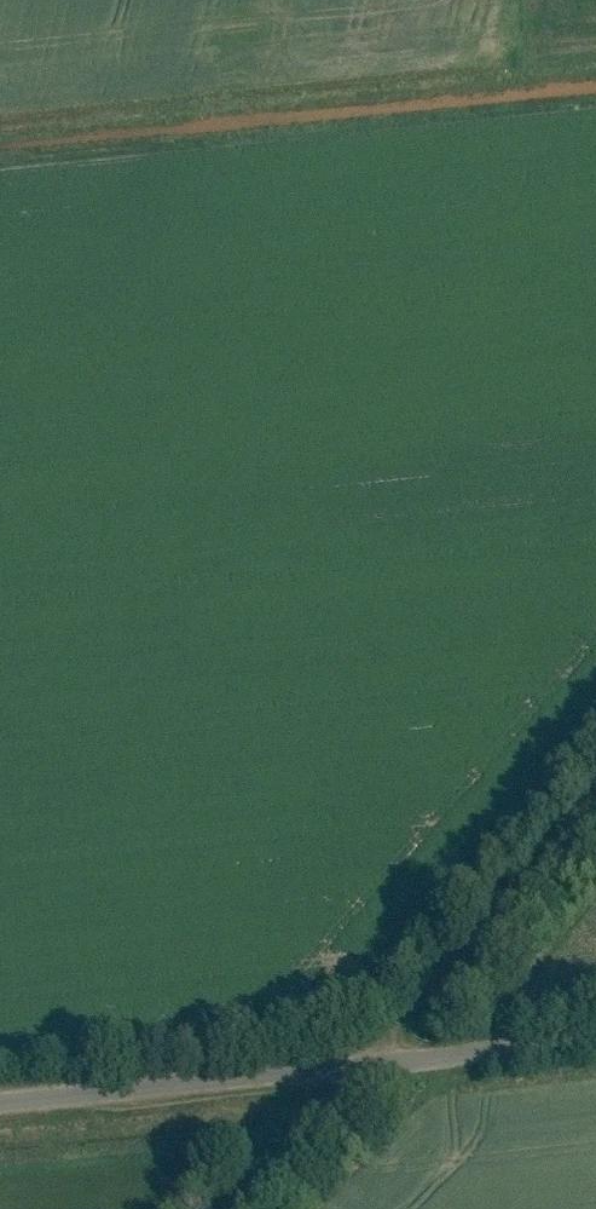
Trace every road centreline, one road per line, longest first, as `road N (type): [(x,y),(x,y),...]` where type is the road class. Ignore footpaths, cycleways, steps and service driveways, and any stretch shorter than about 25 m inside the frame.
road 1 (residential): [(0,1100),(595,1038)]

